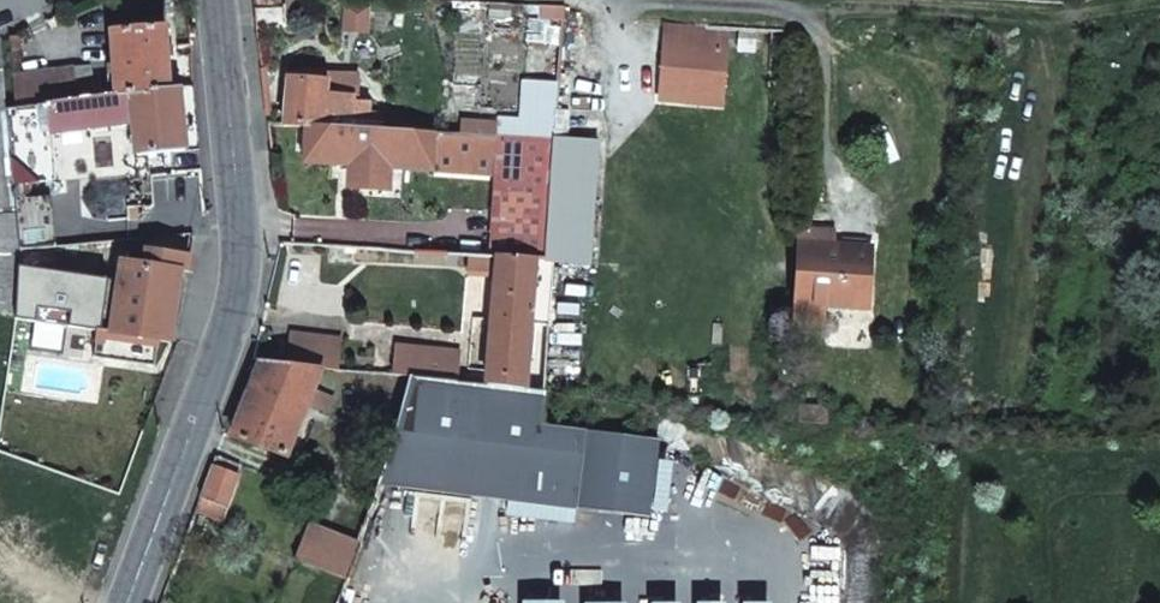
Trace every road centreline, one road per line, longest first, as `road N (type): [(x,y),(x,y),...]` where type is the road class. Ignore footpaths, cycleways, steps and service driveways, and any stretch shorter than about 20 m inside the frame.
road 1 (tertiary): [(218,0),(244,245),(239,297),(131,602)]

